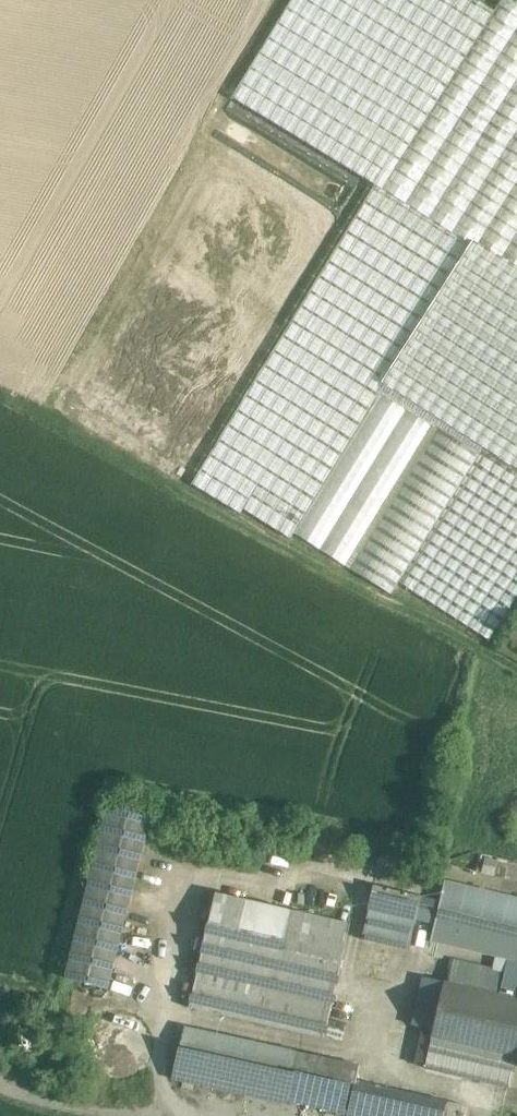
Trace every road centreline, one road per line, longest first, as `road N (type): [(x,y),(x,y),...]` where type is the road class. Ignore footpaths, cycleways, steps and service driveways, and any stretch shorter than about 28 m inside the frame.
road 1 (track): [(481,1115),(466,1094),(372,1058),(364,1044),(377,969)]
road 2 (track): [(0,1078),(156,1115)]

